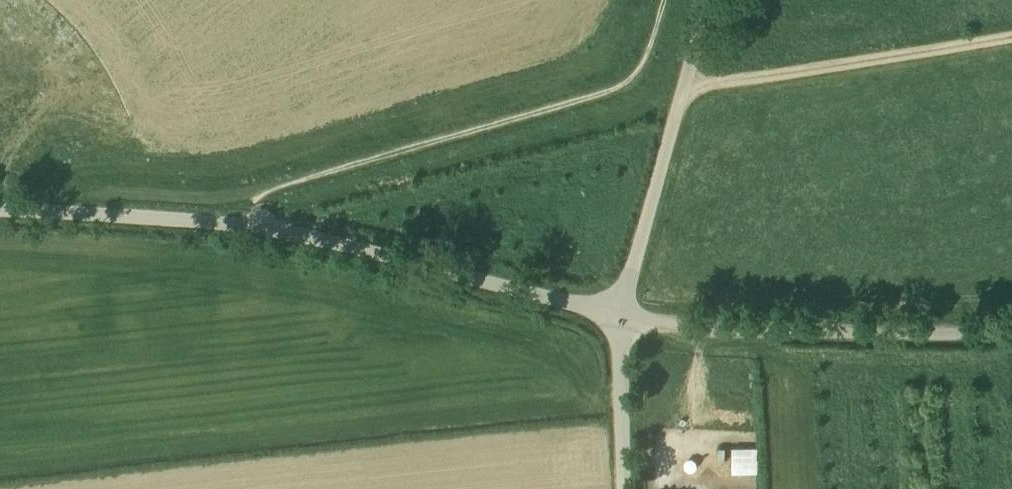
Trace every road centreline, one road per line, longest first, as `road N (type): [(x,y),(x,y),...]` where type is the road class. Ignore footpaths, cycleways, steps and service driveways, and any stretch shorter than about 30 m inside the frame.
road 1 (unclassified): [(0,209),(302,235),(623,317)]
road 2 (track): [(667,0),(646,61),(630,80),(268,190),(260,228)]
road 3 (unclassified): [(1011,332),(866,337),(623,317)]
road 4 (track): [(1011,32),(710,85),(685,82)]
road 5 (unclassified): [(623,317),(708,0)]
road 6 (unclassified): [(623,488),(623,317)]

